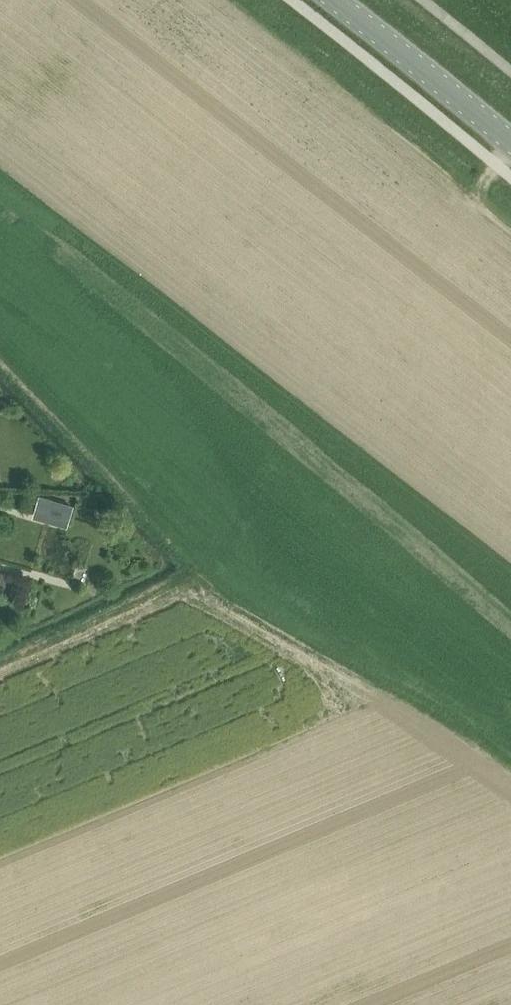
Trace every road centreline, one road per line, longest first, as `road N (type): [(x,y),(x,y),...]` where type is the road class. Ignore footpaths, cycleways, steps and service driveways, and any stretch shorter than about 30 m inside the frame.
road 1 (secondary): [(510,143),(334,0)]

